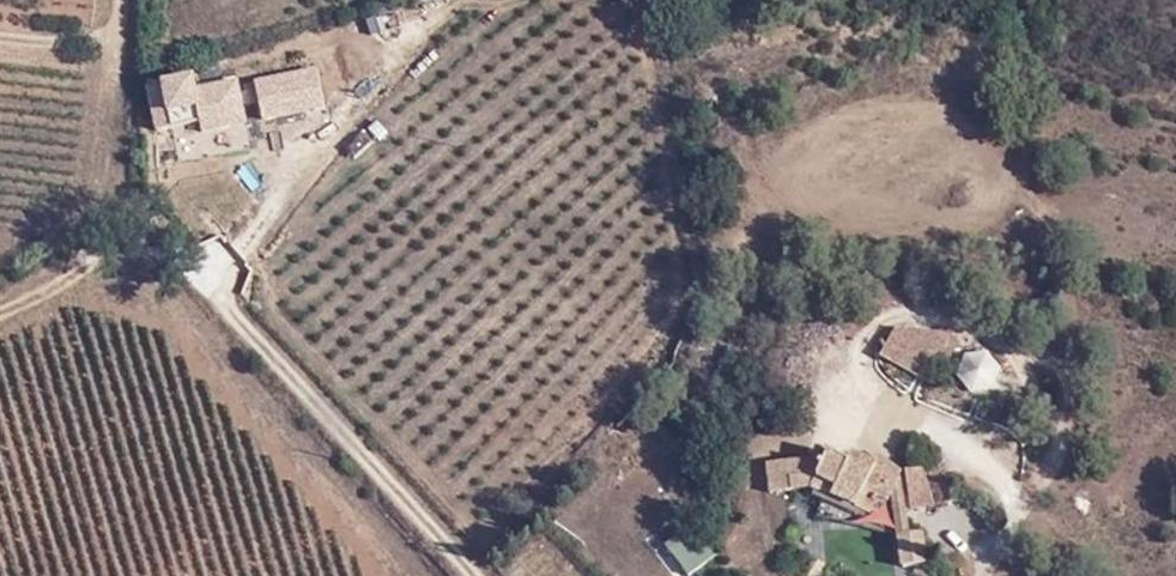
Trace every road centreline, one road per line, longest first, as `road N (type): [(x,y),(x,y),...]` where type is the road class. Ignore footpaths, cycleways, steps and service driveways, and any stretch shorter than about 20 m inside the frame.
road 1 (unclassified): [(491,575),(168,242),(115,246),(0,307)]
road 2 (residential): [(993,575),(1080,415),(1078,276)]
road 3 (track): [(127,0),(127,29),(103,39),(0,31)]

